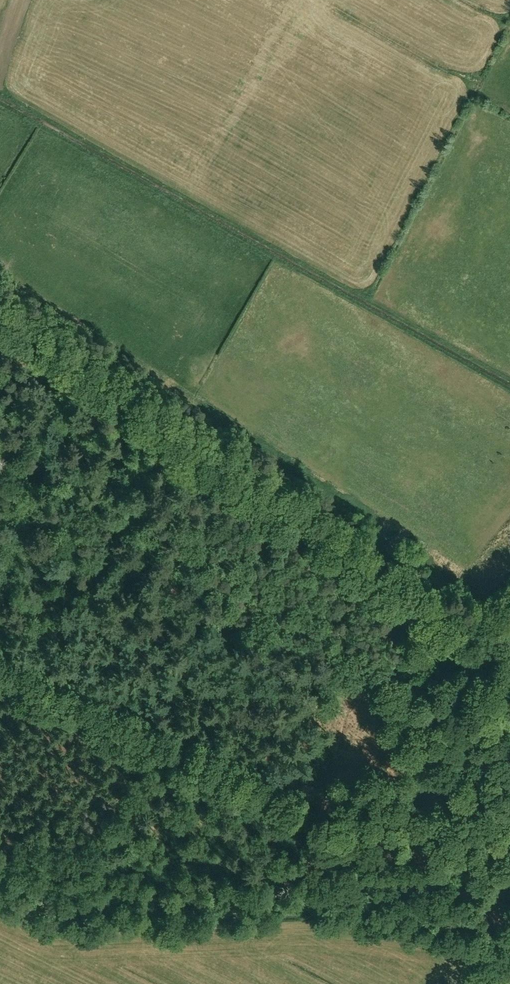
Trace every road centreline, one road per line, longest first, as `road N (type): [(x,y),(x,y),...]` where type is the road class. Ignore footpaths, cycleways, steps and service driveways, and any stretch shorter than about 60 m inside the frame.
road 1 (unclassified): [(491,661),(0,326)]
road 2 (track): [(509,927),(0,671)]
road 3 (unclassified): [(509,794),(483,716),(491,661)]

